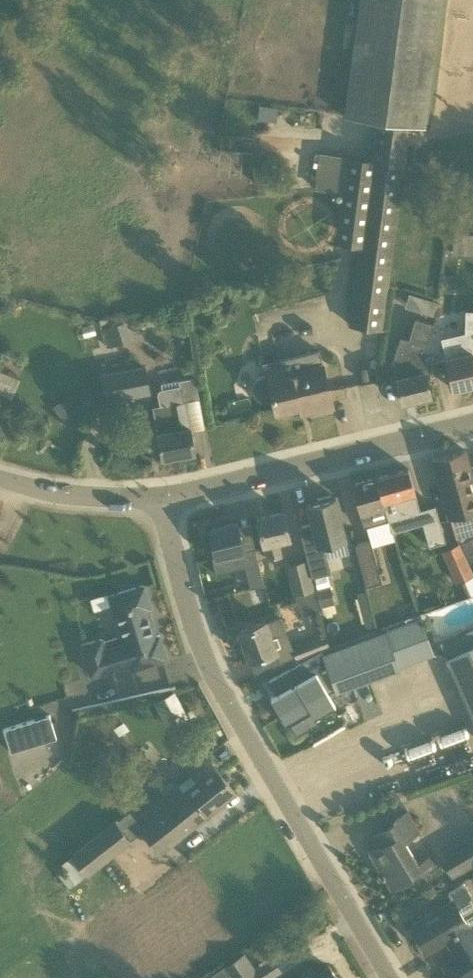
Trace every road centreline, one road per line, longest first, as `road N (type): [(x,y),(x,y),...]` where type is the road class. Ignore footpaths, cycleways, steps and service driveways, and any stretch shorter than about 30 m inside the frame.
road 1 (residential): [(389,977),(210,670),(176,568),(166,497)]
road 2 (residential): [(166,497),(472,424)]
road 3 (residential): [(166,497),(69,495),(0,479)]

